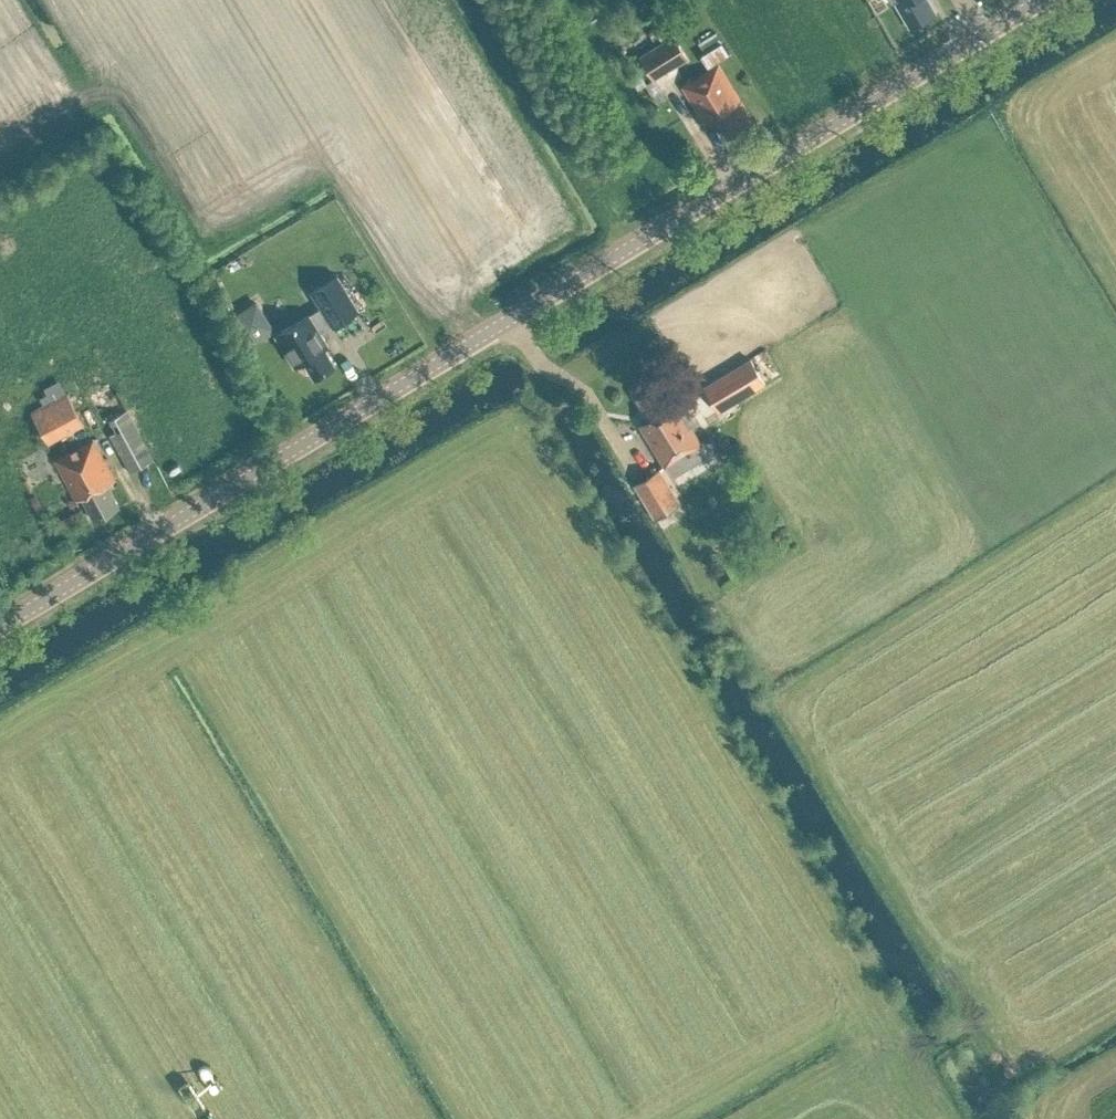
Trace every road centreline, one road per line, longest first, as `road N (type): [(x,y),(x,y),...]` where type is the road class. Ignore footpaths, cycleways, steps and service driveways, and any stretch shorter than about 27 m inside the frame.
road 1 (tertiary): [(0,619),(1039,0)]

